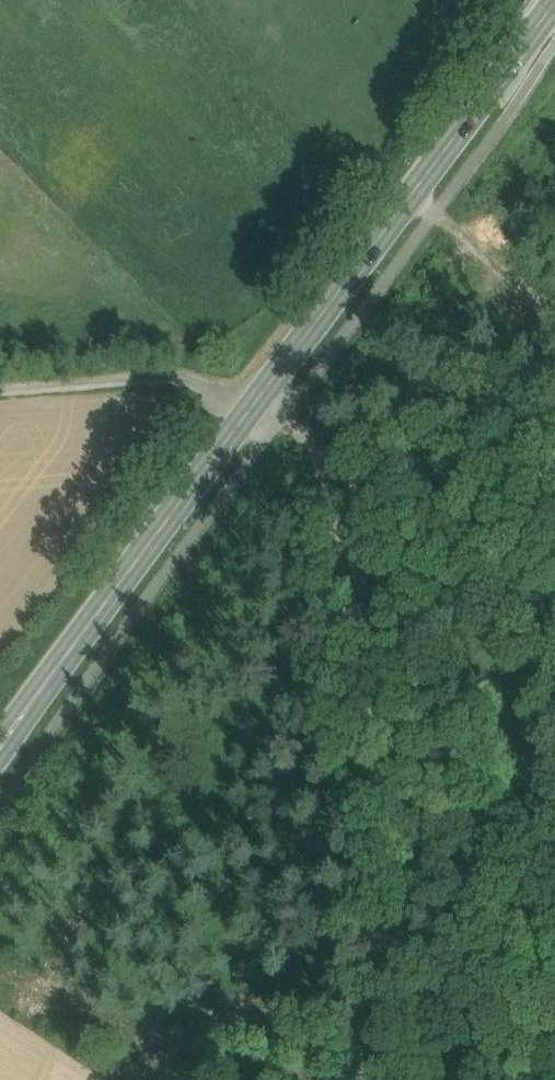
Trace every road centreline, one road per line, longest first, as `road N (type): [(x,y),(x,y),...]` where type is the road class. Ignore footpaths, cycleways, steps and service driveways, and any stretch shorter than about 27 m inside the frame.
road 1 (secondary): [(554,4),(0,751)]
road 2 (track): [(389,1079),(320,468),(308,446),(251,411)]

